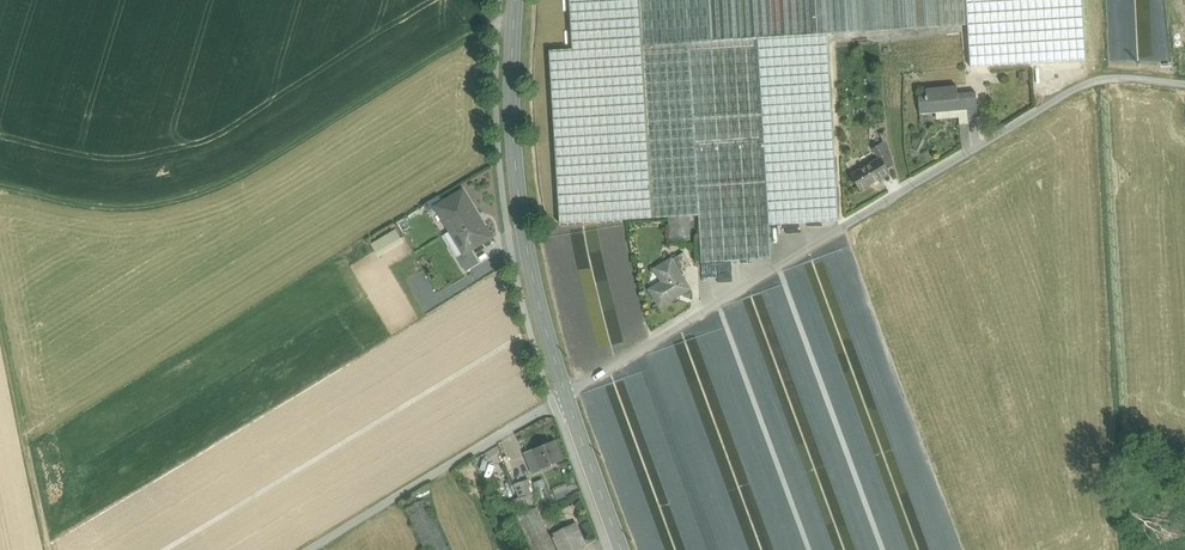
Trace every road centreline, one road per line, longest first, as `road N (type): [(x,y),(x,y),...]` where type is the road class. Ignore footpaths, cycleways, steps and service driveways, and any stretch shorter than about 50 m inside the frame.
road 1 (track): [(1184,85),(1089,82),(310,549)]
road 2 (track): [(0,186),(130,207),(187,197),(232,179),(515,11)]
road 3 (tertiary): [(517,0),(512,99),(530,264),(622,549)]

